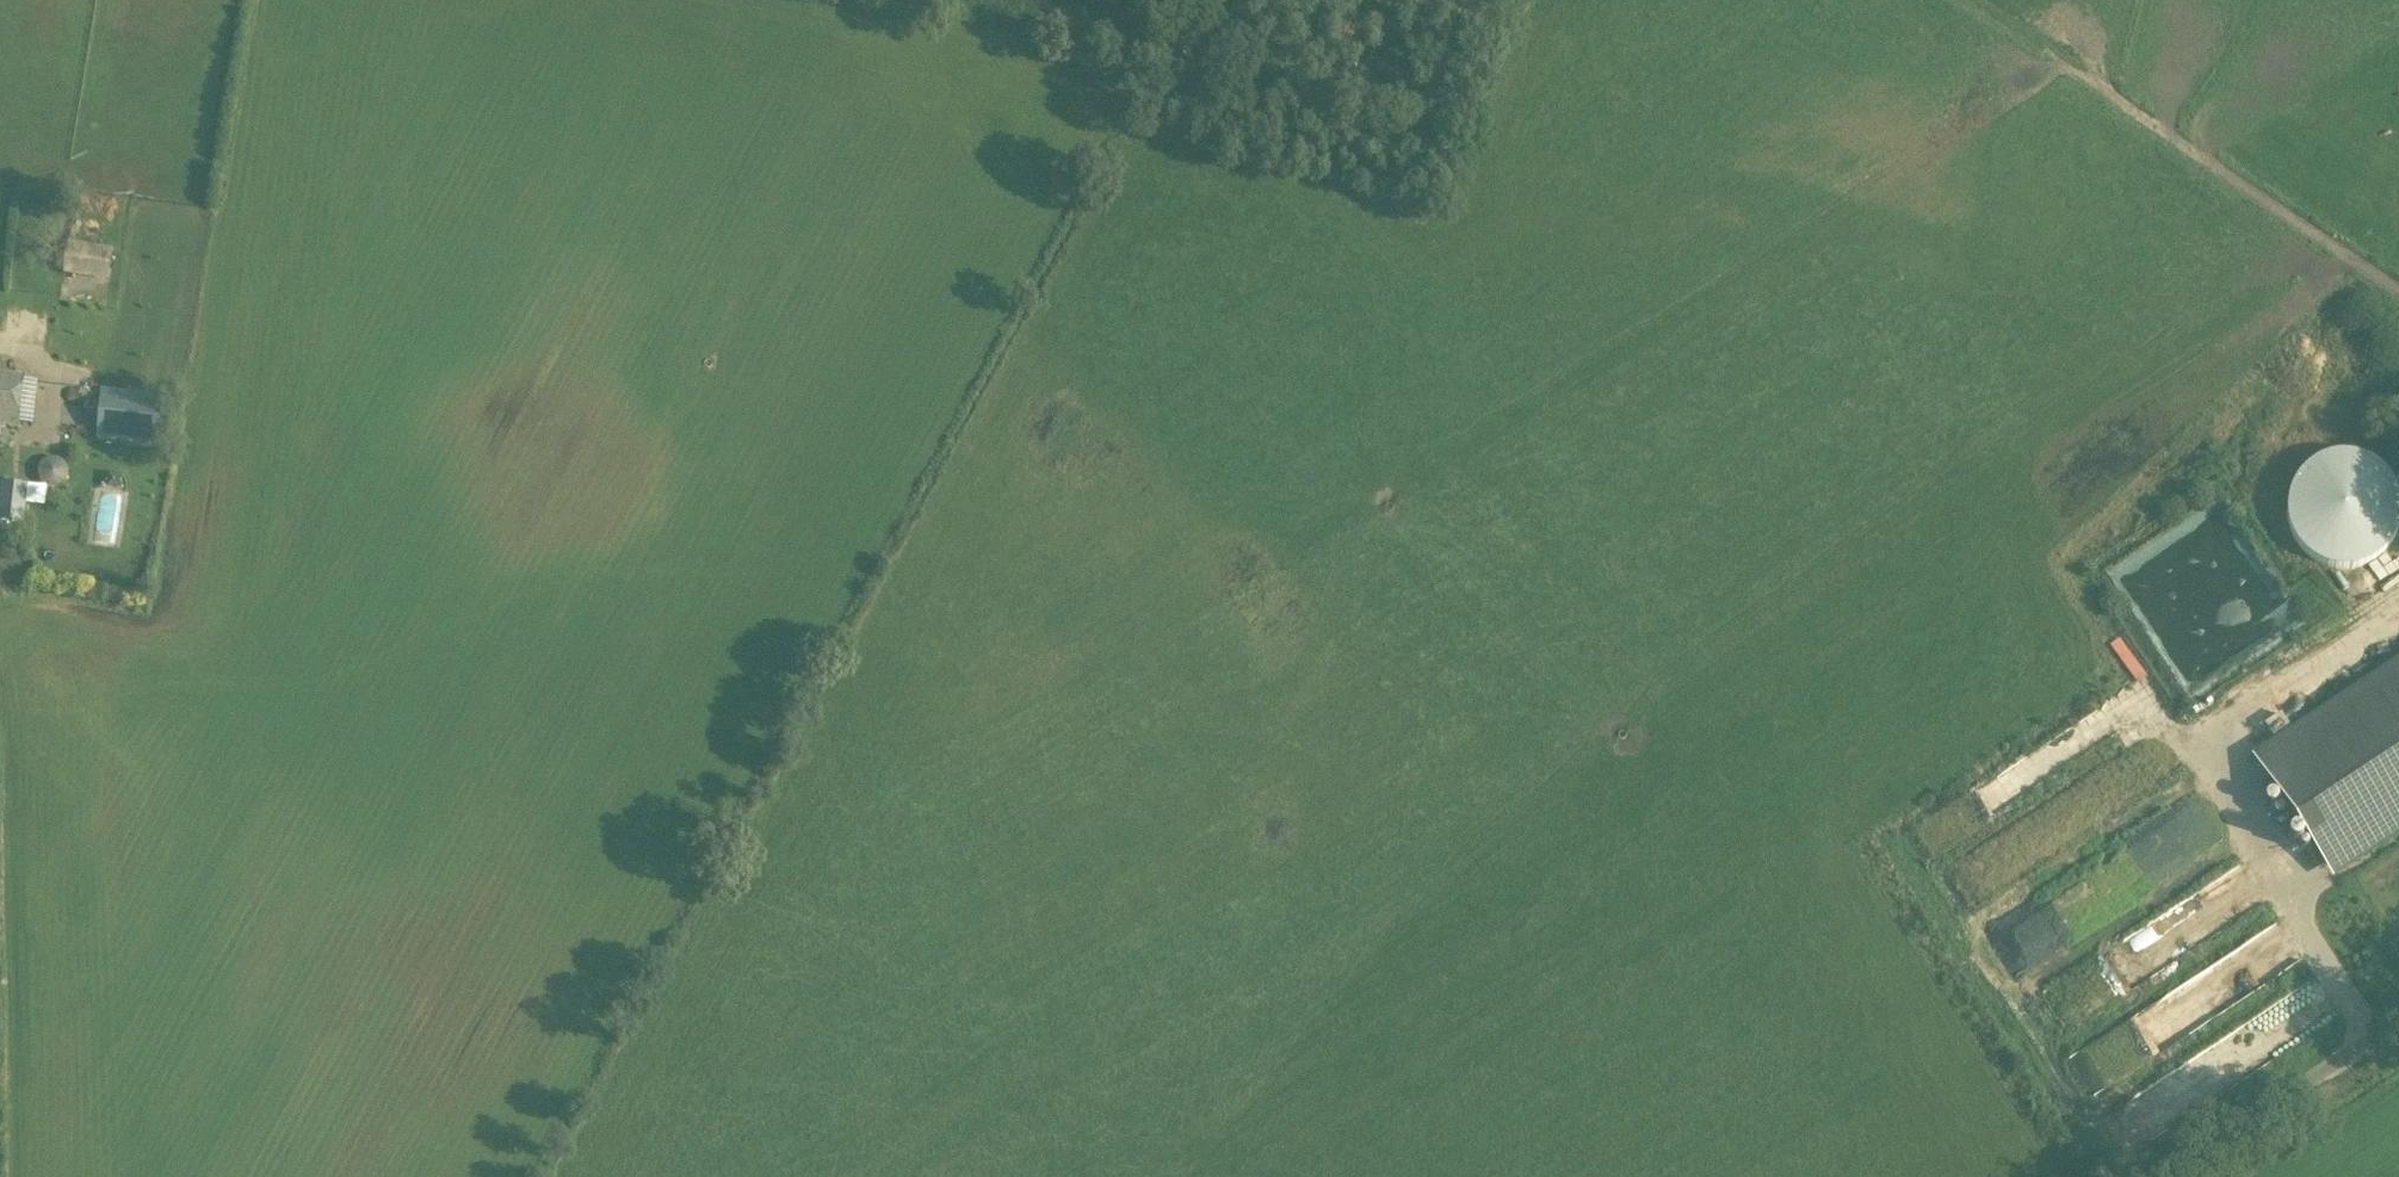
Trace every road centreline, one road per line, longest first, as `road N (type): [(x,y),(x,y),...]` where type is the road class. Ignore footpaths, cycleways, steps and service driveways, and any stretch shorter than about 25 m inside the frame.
road 1 (unclassified): [(2153,1176),(2398,1023)]

